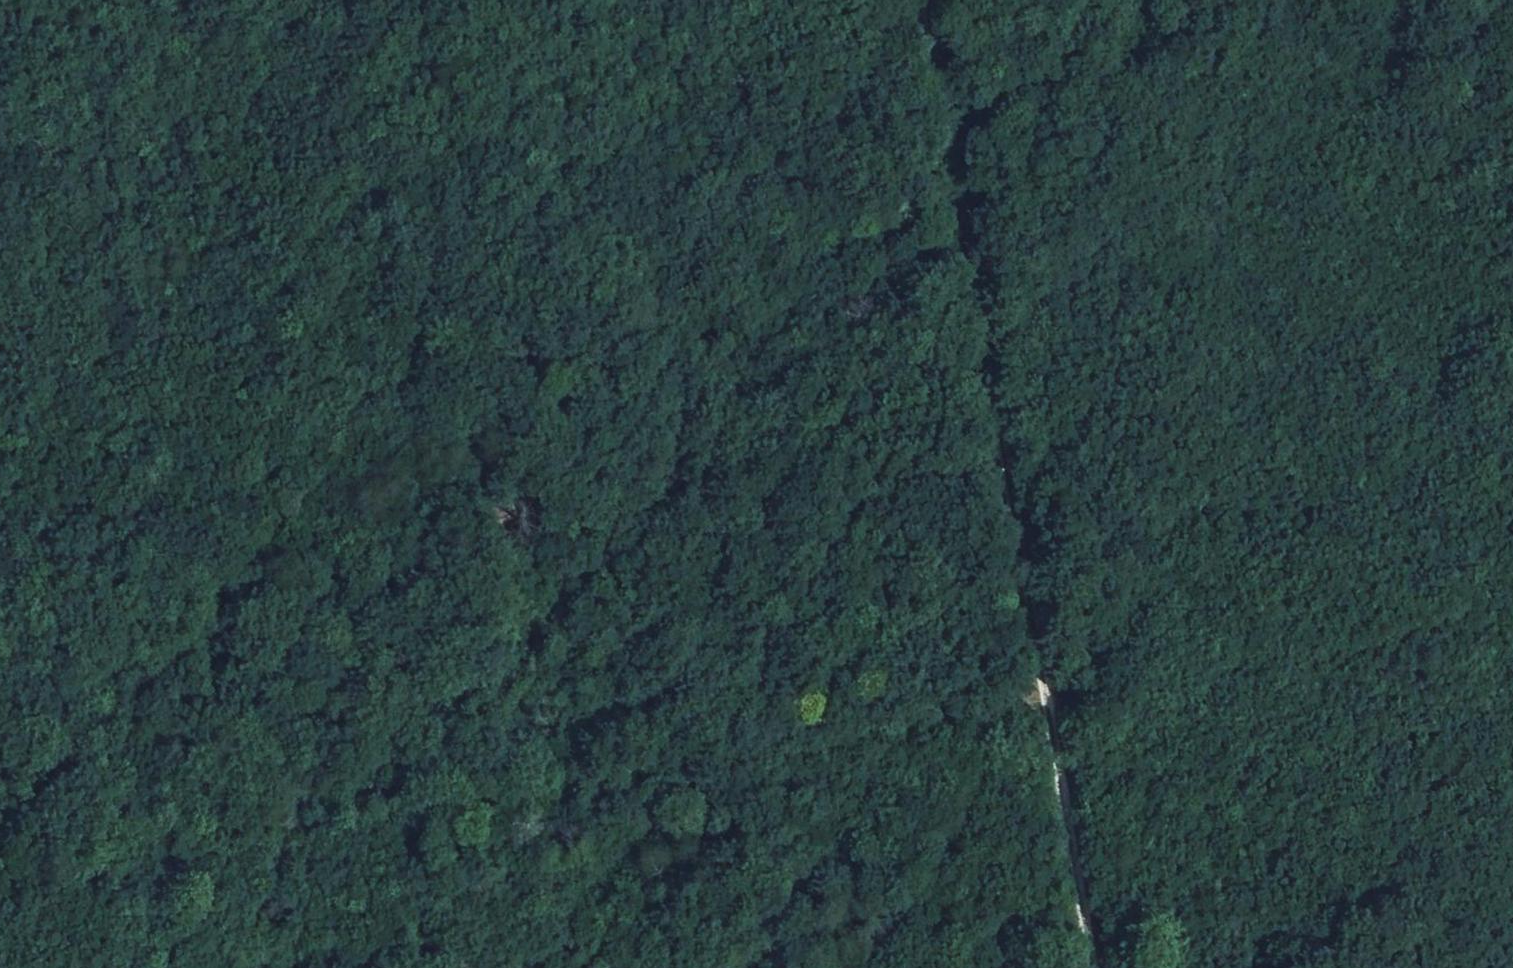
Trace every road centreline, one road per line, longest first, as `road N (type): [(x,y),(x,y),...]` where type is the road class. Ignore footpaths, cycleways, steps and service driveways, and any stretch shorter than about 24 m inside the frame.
road 1 (track): [(935,0),(1064,709)]
road 2 (track): [(1064,709),(1110,967)]

